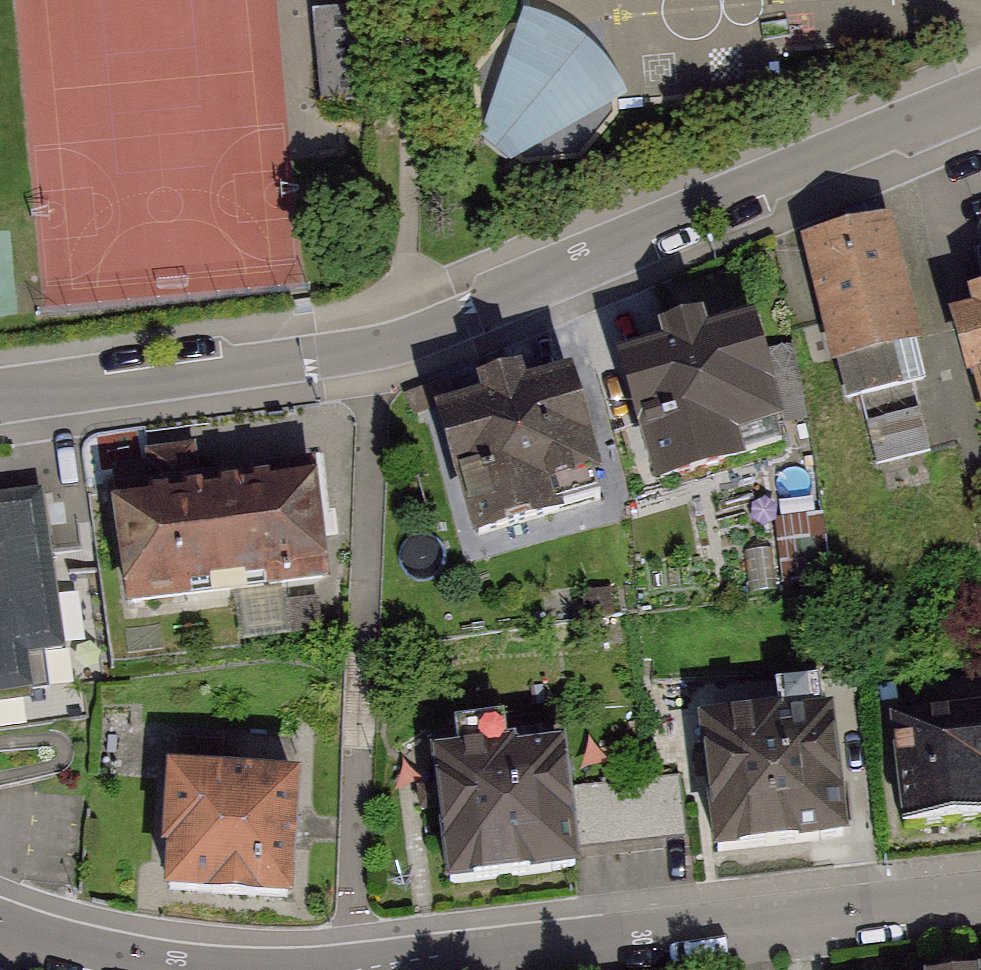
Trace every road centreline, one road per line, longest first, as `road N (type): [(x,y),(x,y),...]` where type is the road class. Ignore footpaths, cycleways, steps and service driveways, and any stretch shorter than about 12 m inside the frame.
road 1 (residential): [(0,398),(370,348),(421,332),(980,89)]
road 2 (residential): [(980,896),(377,969)]
road 3 (residential): [(166,969),(0,931)]

